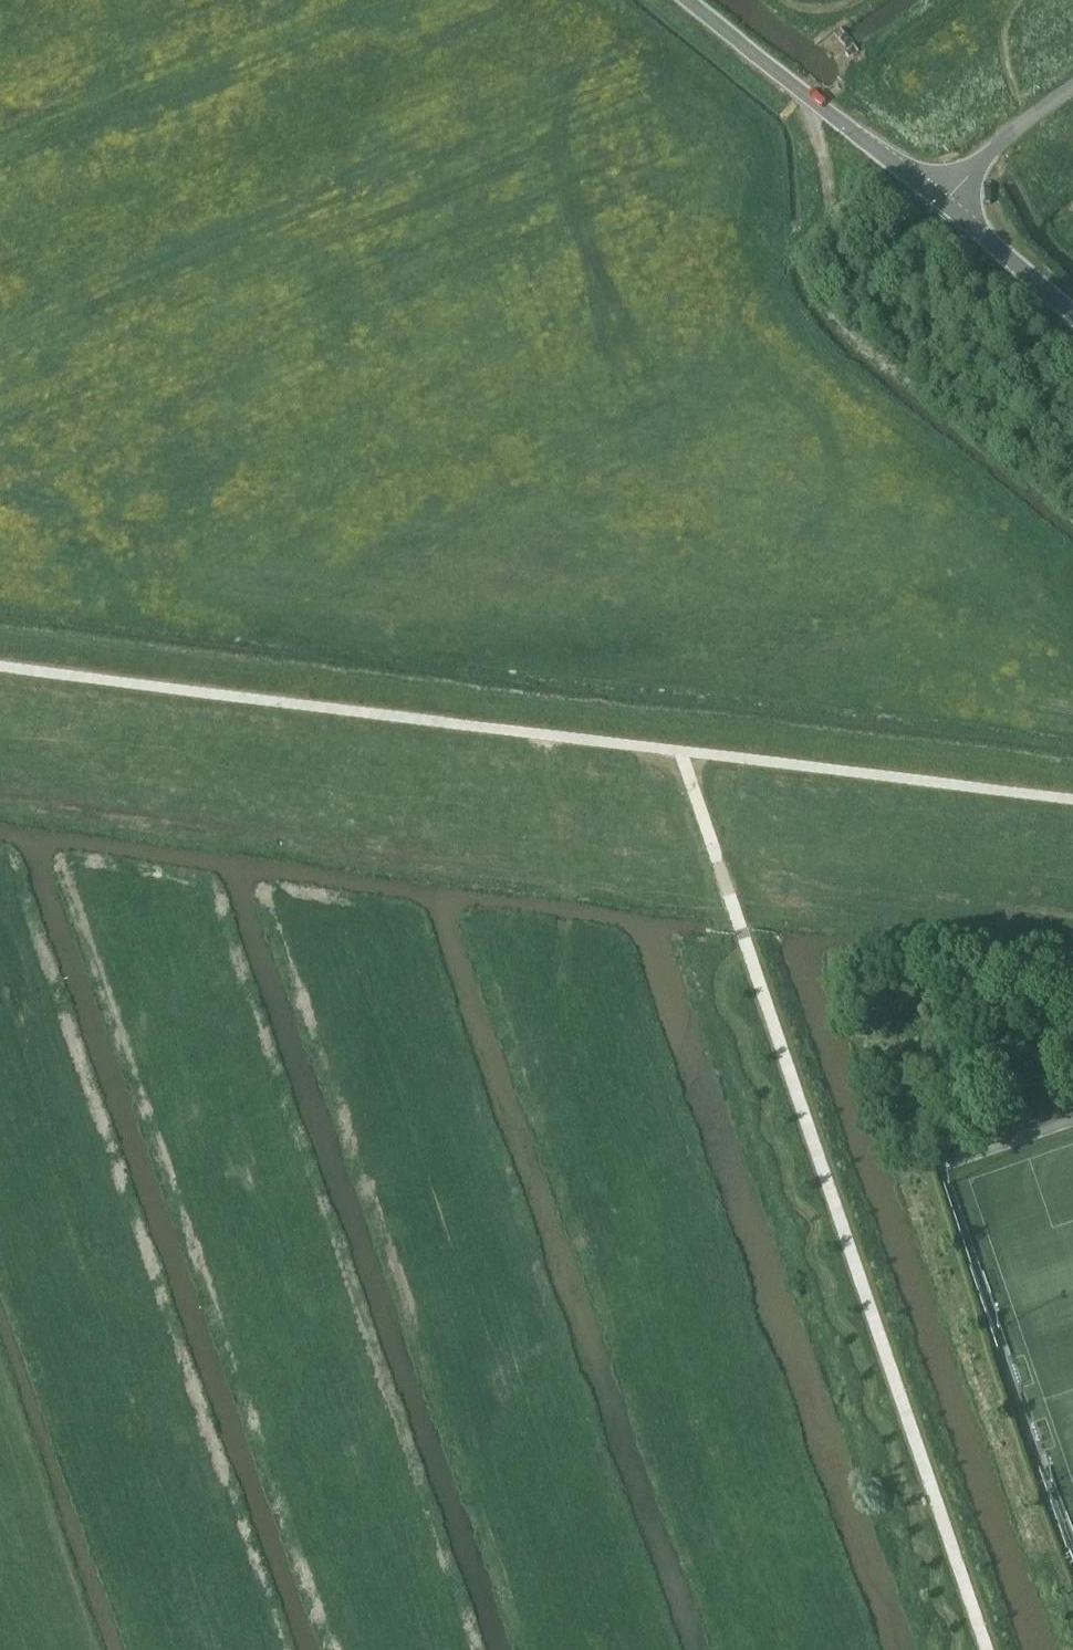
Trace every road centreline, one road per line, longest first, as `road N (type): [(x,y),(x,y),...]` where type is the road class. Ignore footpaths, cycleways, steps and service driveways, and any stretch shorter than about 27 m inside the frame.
road 1 (tertiary): [(935,193),(697,0)]
road 2 (tertiary): [(1072,308),(935,193)]
road 3 (unclassified): [(935,193),(1072,86)]

